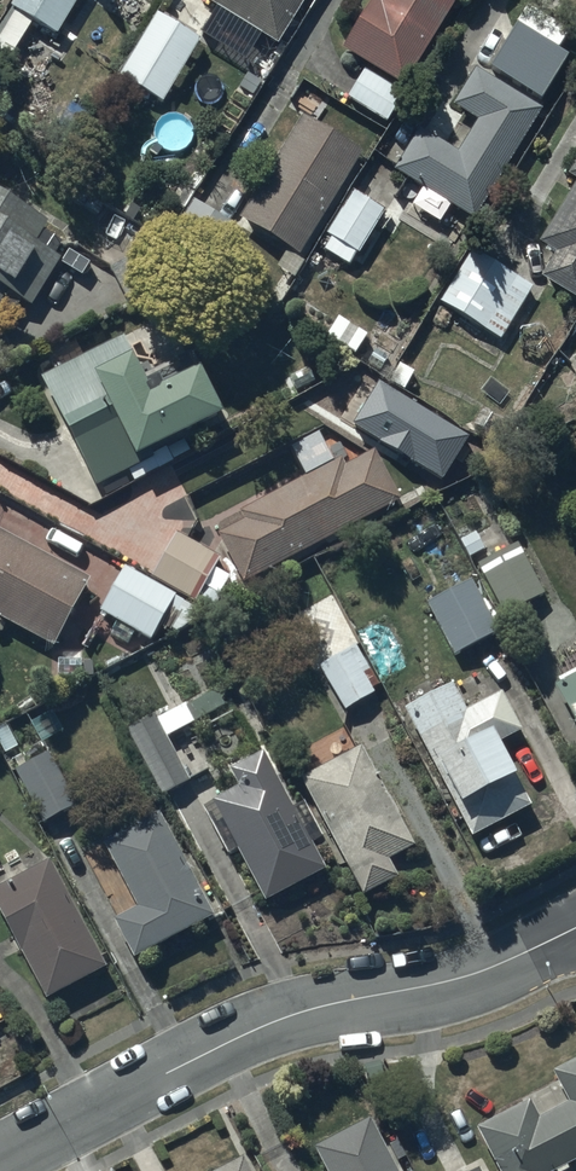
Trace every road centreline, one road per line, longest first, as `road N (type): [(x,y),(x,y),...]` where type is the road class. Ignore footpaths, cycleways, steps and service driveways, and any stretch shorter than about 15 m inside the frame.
road 1 (residential): [(0,1162),(240,1034),(301,1011),(491,974),(575,933)]

